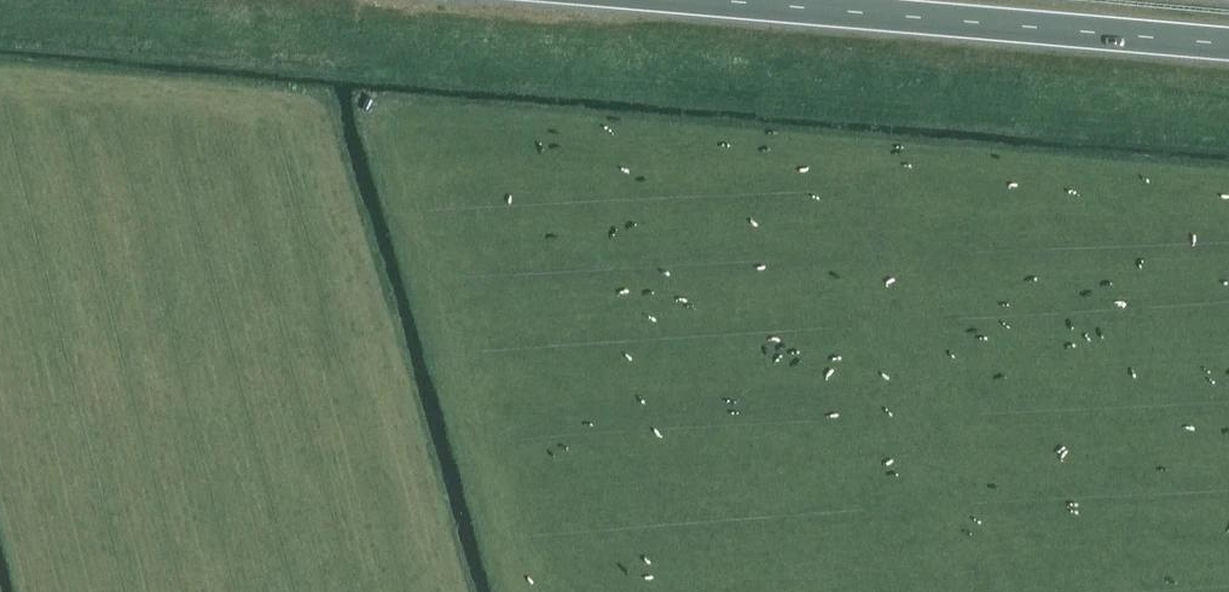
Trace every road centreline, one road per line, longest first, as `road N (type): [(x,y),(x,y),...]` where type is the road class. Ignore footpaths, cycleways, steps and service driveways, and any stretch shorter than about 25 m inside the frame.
road 1 (trunk): [(706,0),(1228,45)]

